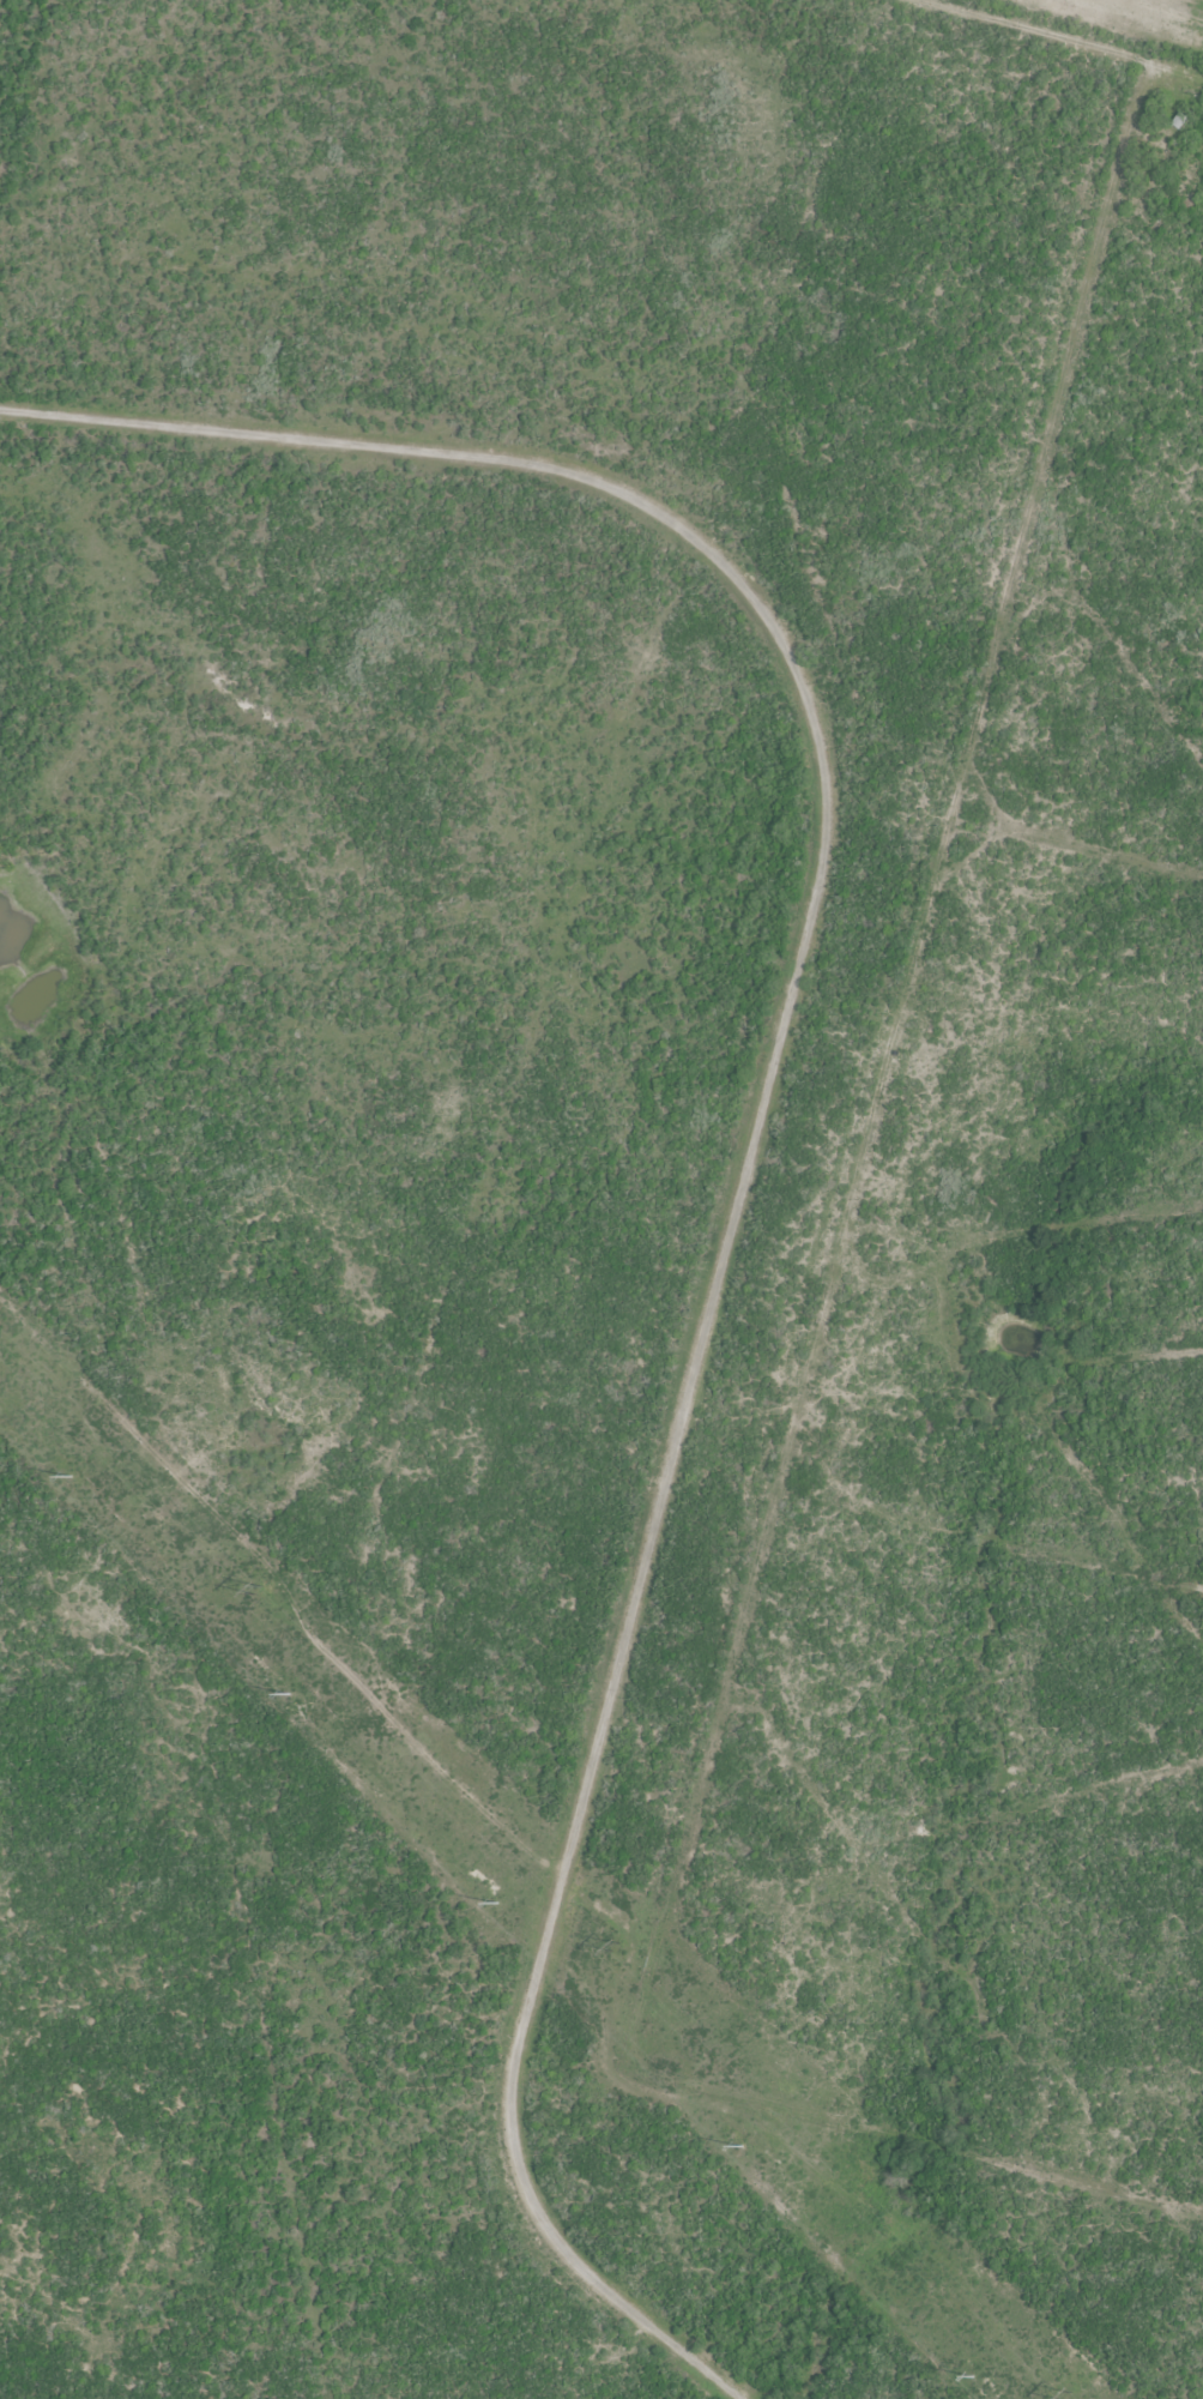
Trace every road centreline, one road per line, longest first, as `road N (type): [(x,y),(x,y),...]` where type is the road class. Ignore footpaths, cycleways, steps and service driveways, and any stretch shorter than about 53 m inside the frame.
road 1 (track): [(1051,0),(1202,38)]

